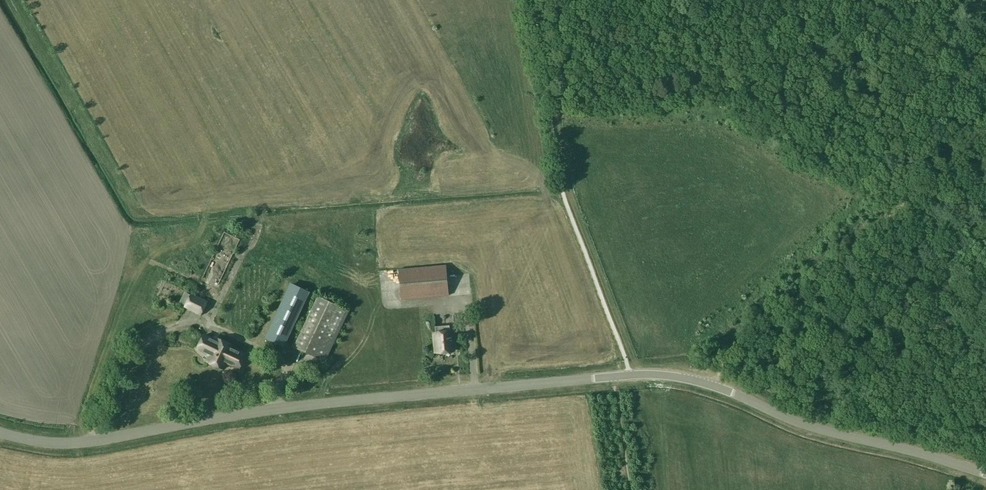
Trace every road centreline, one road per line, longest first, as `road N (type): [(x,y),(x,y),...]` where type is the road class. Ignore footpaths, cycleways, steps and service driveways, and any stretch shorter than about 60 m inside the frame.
road 1 (tertiary): [(985,474),(663,375),(343,401),(80,442),(0,432)]
road 2 (track): [(660,489),(636,365),(567,181),(558,117),(570,64),(559,0)]
road 3 (track): [(731,360),(887,218)]
road 4 (track): [(887,218),(985,129)]

